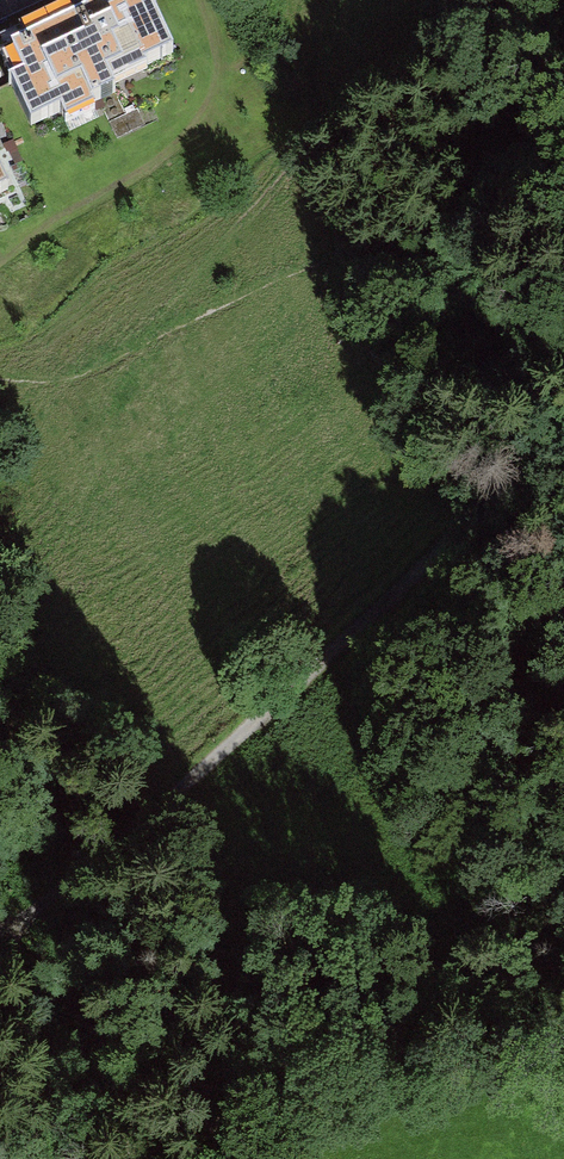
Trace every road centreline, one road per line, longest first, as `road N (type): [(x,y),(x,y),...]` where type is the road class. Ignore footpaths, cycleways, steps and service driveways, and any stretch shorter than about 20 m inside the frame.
road 1 (track): [(563,424),(327,661),(97,869),(0,925)]
road 2 (track): [(82,1158),(81,1144),(0,1042)]

